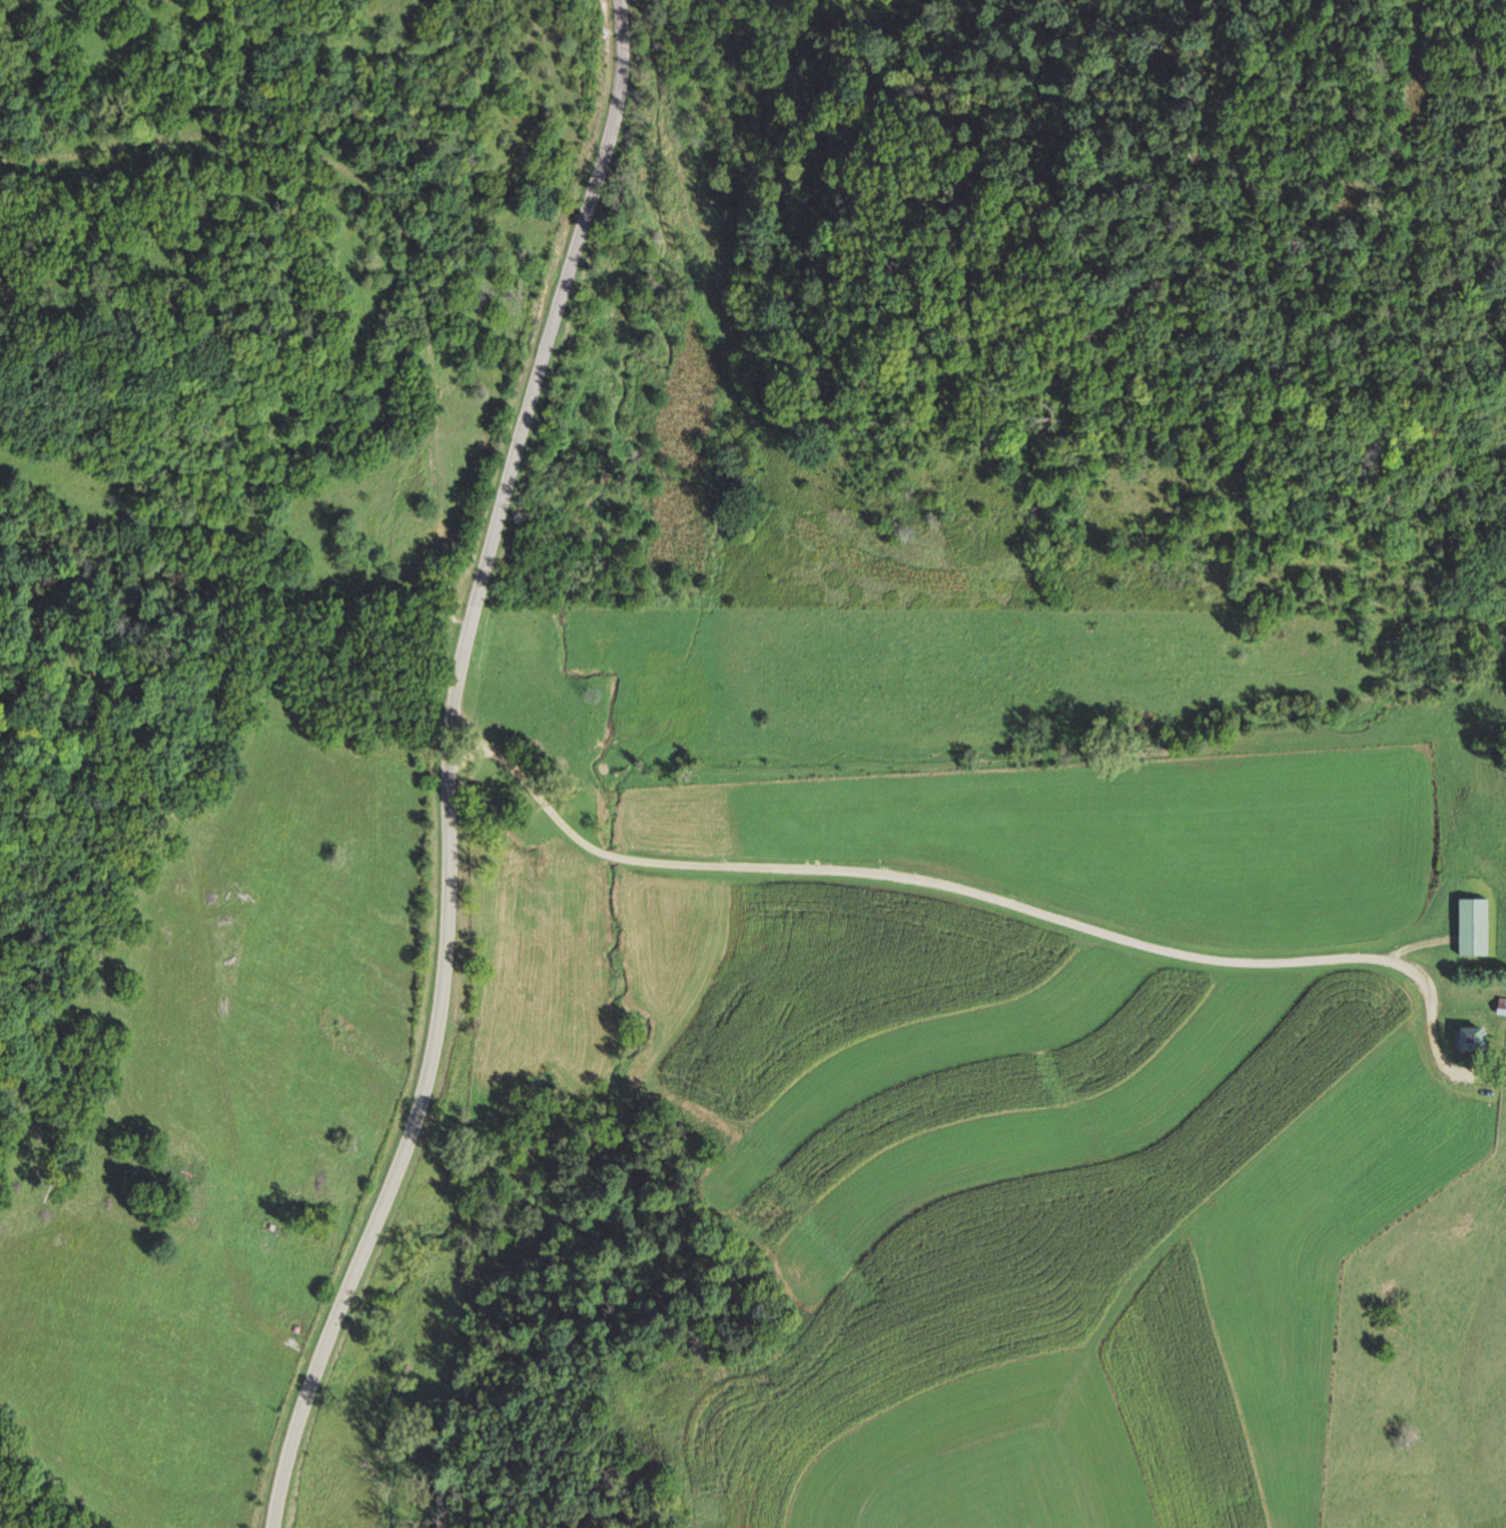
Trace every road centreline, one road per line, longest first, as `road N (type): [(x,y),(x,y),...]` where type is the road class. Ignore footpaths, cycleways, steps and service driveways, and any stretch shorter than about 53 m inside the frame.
road 1 (residential): [(265,1527),(266,1487),(430,1058),(448,723),(442,624),(474,411),(572,120),(568,0)]
road 2 (residential): [(448,723),(593,851),(869,866),(1136,943),(1230,960),(1377,958)]

